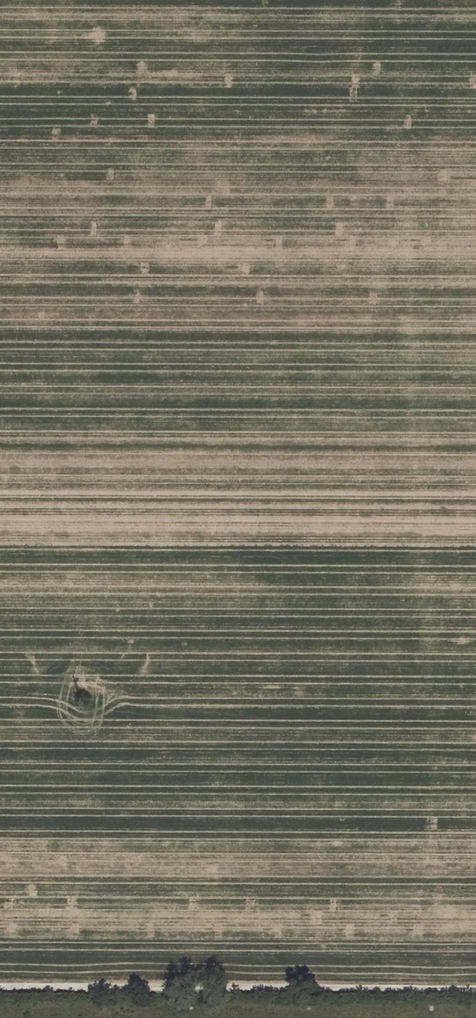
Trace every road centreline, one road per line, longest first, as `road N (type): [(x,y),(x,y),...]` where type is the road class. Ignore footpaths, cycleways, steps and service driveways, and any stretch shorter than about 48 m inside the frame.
road 1 (track): [(0,987),(475,986)]

